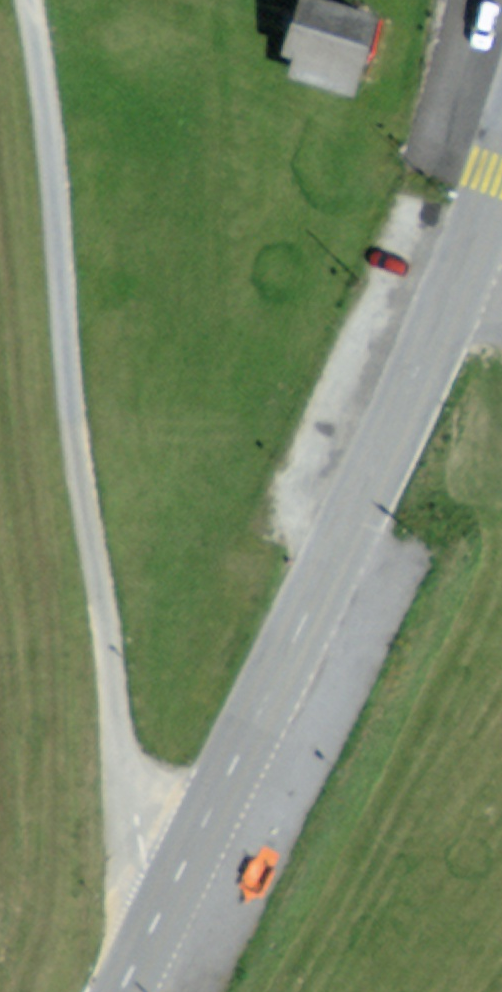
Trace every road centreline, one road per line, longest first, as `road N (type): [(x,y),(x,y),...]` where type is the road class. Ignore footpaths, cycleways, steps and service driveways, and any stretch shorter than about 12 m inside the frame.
road 1 (residential): [(30,0),(54,178),(69,395),(112,646),(112,705),(144,860),(169,898)]
road 2 (primary): [(501,170),(381,458),(169,898)]

